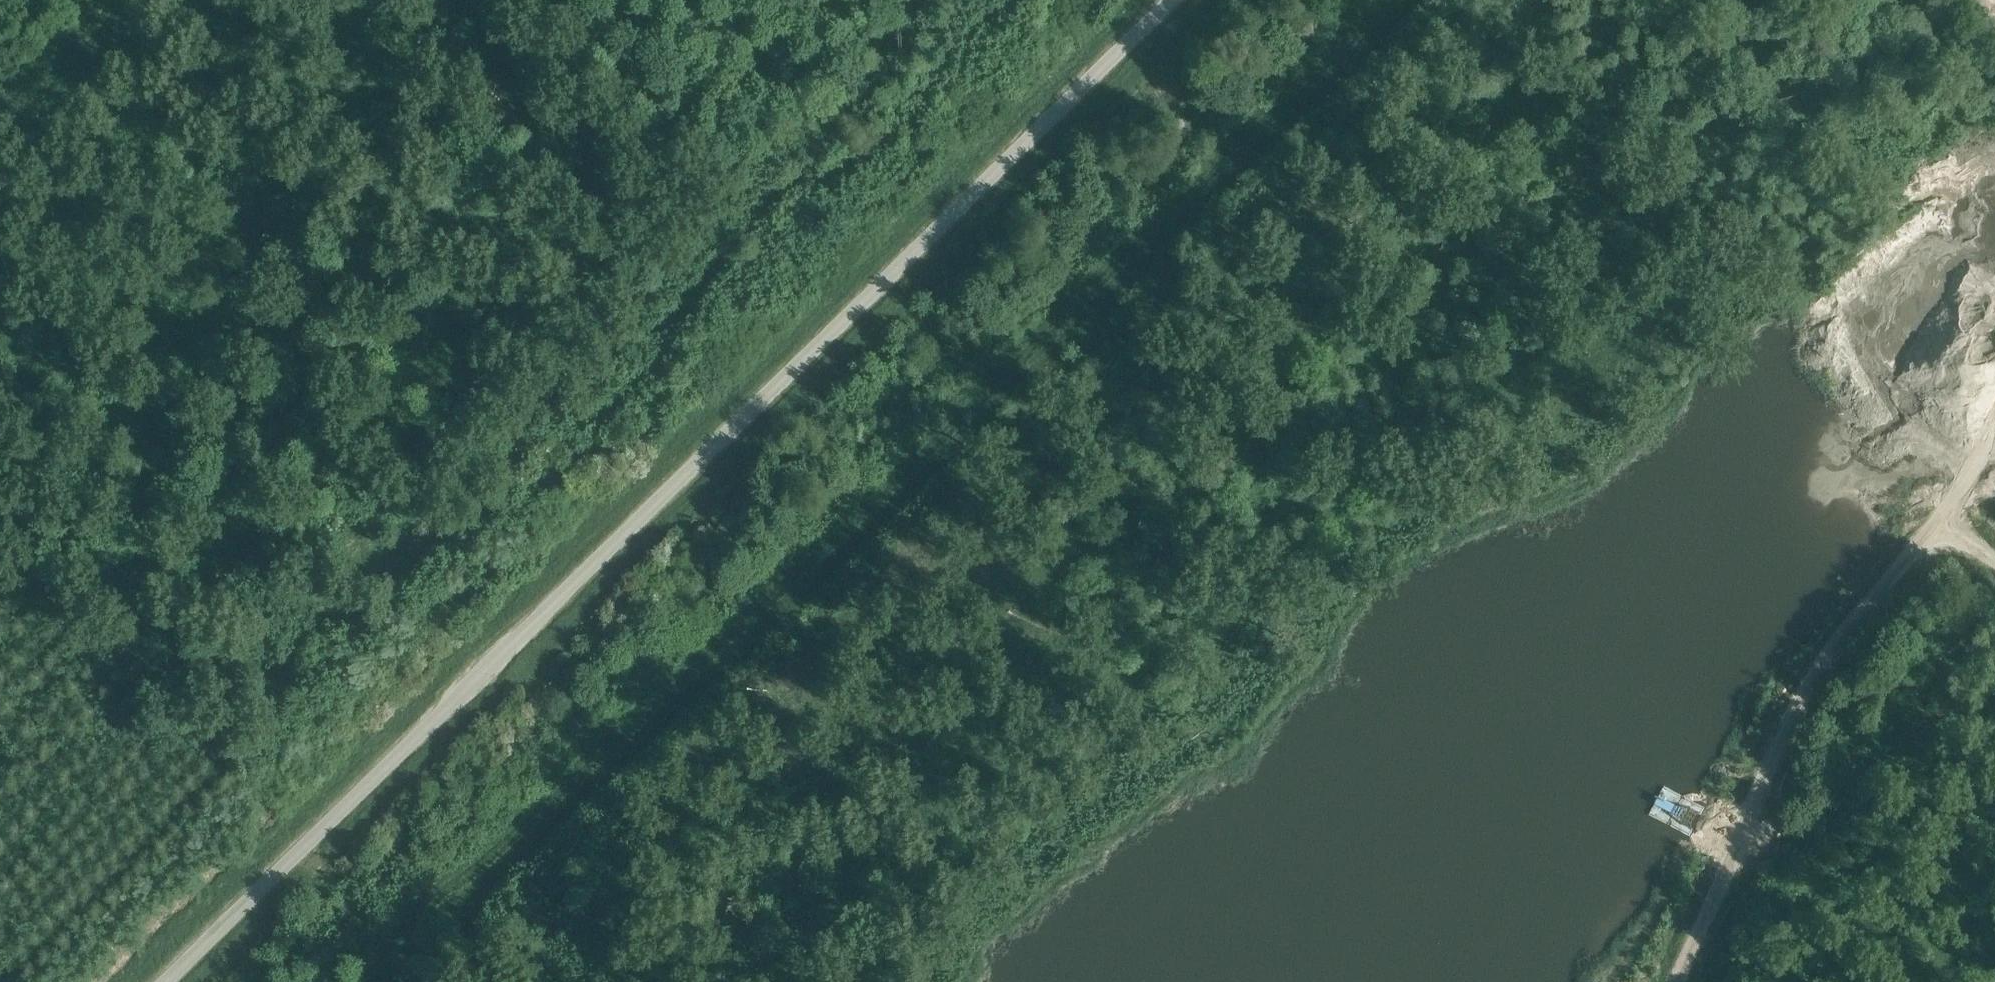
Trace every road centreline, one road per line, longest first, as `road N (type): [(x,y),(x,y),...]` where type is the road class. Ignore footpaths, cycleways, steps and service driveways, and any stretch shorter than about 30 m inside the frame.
road 1 (tertiary): [(158,981),(1174,0)]
road 2 (track): [(1994,440),(1825,643),(1692,981)]

